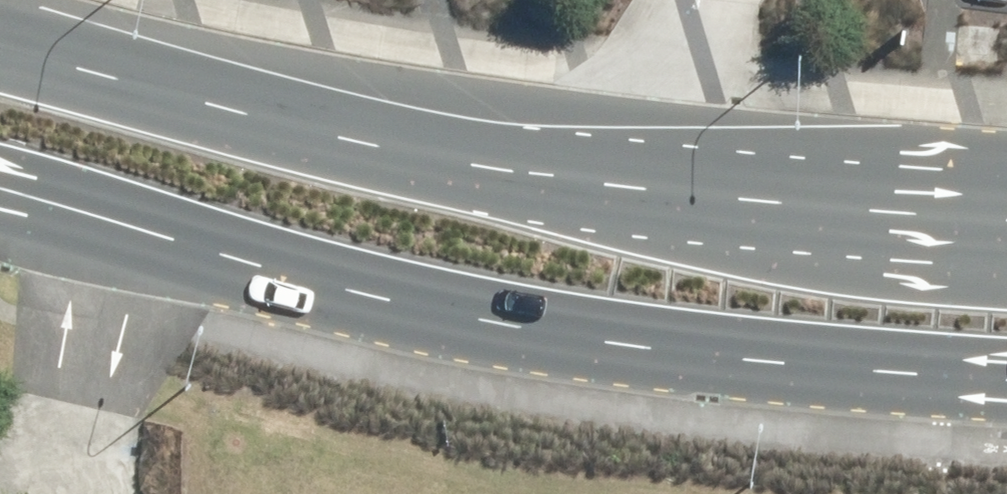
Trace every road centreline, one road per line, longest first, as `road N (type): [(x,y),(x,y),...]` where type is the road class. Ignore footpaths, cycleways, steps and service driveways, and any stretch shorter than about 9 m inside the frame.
road 1 (tertiary): [(1006,366),(715,346),(549,321),(367,286),(0,178)]
road 2 (tertiary): [(0,39),(532,165),(1006,210)]

